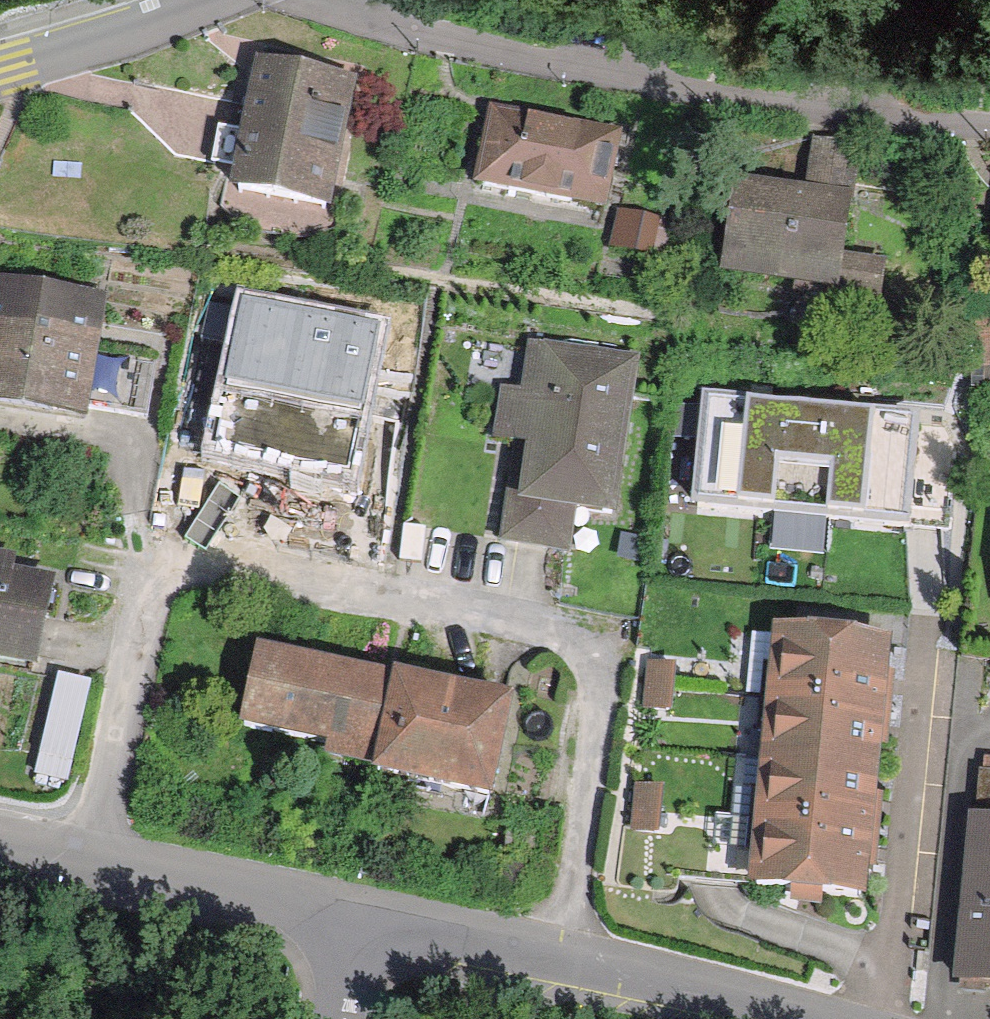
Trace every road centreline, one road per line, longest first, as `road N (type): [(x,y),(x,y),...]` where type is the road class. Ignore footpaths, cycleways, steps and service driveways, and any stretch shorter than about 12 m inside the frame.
road 1 (residential): [(90,857),(144,604),(176,569),(239,567),(559,629),(590,653),(604,688),(562,960)]
road 2 (residential): [(989,124),(748,101),(411,27),(337,0)]
road 3 (residential): [(90,857),(356,915)]
road 4 (residential): [(562,960),(810,1018)]
road 5 (residential): [(211,0),(0,71)]
road 6 (residential): [(356,915),(562,960)]

